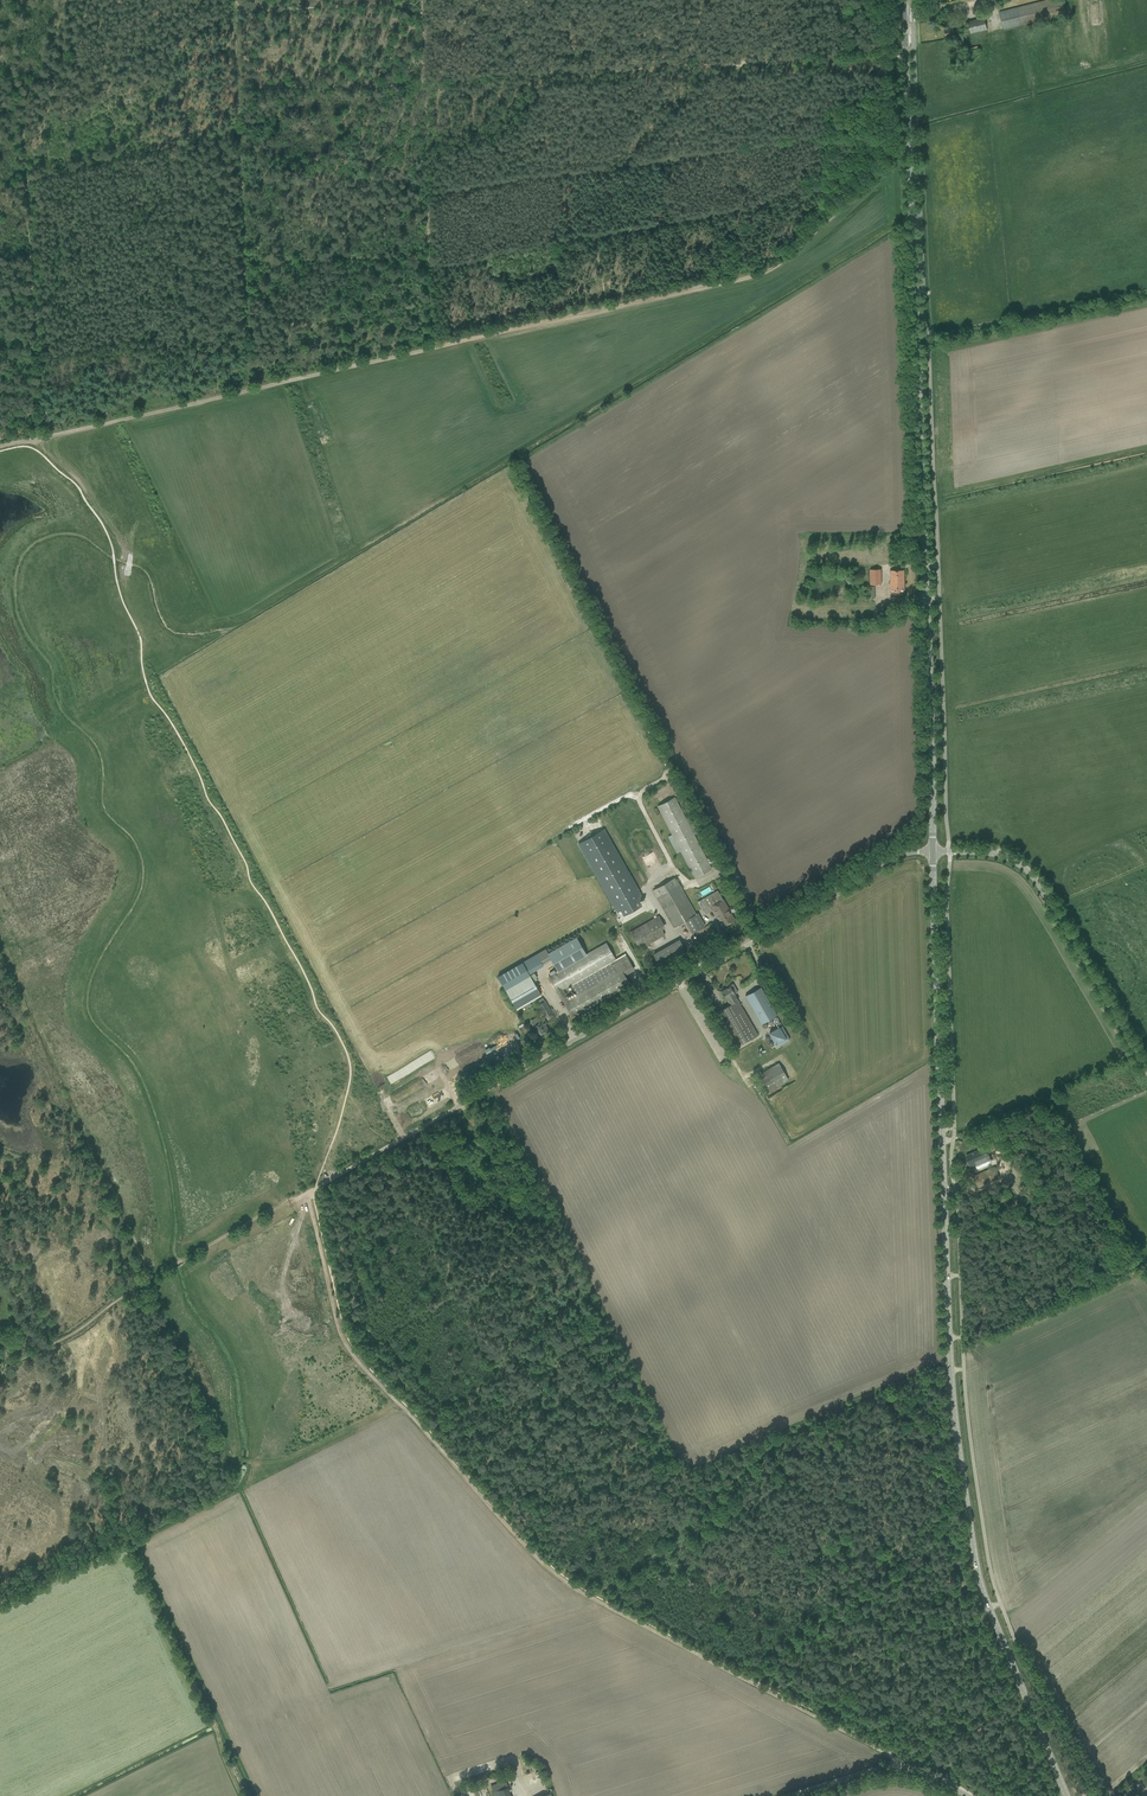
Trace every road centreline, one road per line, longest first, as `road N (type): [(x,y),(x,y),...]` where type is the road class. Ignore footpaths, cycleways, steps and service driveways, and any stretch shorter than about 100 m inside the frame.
road 1 (tertiary): [(1067,1795),(981,1587),(960,1459),(933,851)]
road 2 (track): [(310,1191),(338,1328),(360,1365),(526,1546),(591,1597),(885,1753),(896,1770)]
road 3 (tertiary): [(933,851),(903,0)]
road 4 (unclassified): [(310,1191),(891,858),(933,851)]
road 5 (track): [(439,343),(773,268),(893,152),(910,150)]
road 6 (track): [(236,0),(257,10),(409,6),(420,15),(423,80),(236,91)]
road 7 (track): [(25,440),(439,343)]
road 8 (unclassified): [(1146,1072),(1030,872),(1003,855),(933,851)]
road 9 (track): [(36,282),(27,178),(238,124)]
road 10 (track): [(25,440),(72,474),(108,524),(129,614)]
road 11 (track): [(310,1191),(148,1280)]
road 12 (unclassified): [(792,1795),(904,1769),(968,1795)]

